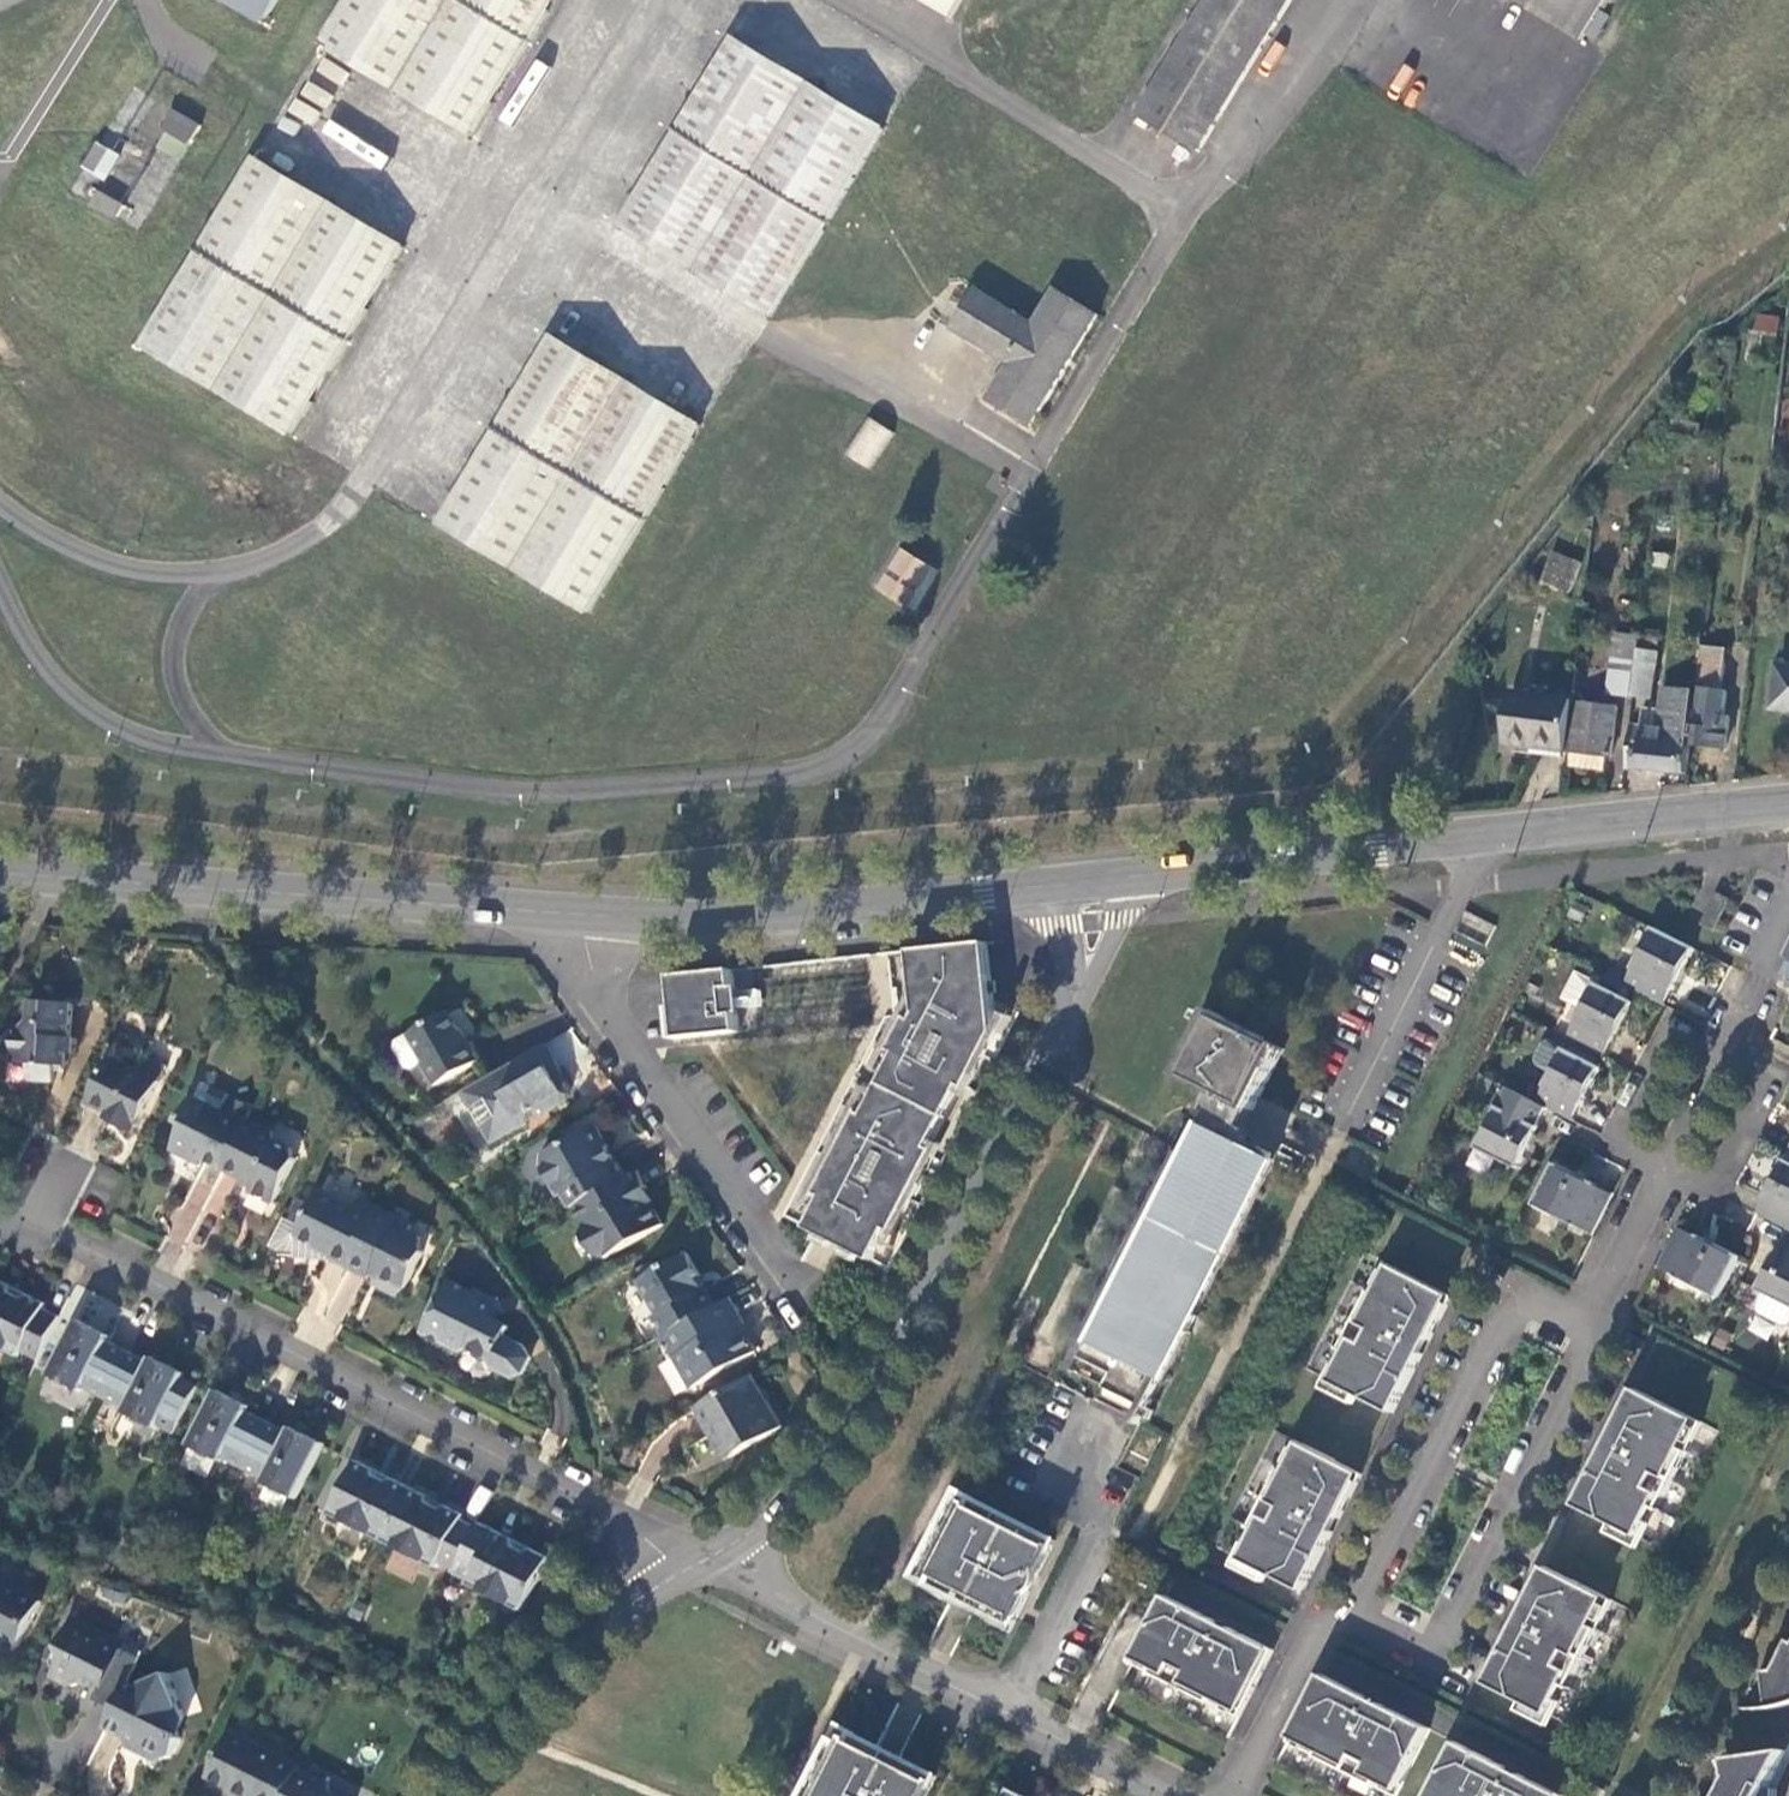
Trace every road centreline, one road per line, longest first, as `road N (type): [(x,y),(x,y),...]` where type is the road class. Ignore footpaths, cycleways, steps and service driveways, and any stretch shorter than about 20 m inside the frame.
road 1 (residential): [(23,1207),(708,1562)]
road 2 (residential): [(1073,1006),(864,1410),(823,1472),(708,1562)]
road 3 (secondary): [(1788,804),(1124,877)]
road 4 (secondary): [(588,915),(0,871)]
road 5 (residential): [(708,1562),(1169,1795)]
road 6 (residential): [(588,915),(600,1001),(785,1262),(864,1318)]
road 7 (secondary): [(1058,885),(743,922),(588,915)]
road 8 (residential): [(1589,1327),(1763,985),(1768,951),(1788,908)]
road 9 (residential): [(1360,1614),(1438,1654),(1589,1327)]
road 10 (residential): [(1360,1614),(1517,1293)]
road 11 (residential): [(708,1562),(598,1633),(493,1729),(447,1795)]
road 12 (residential): [(1237,1795),(1326,1622),(1360,1614)]
road 13 (residential): [(1073,1006),(1121,921),(1124,877)]
road 14 (residential): [(1058,885),(1073,1006)]

